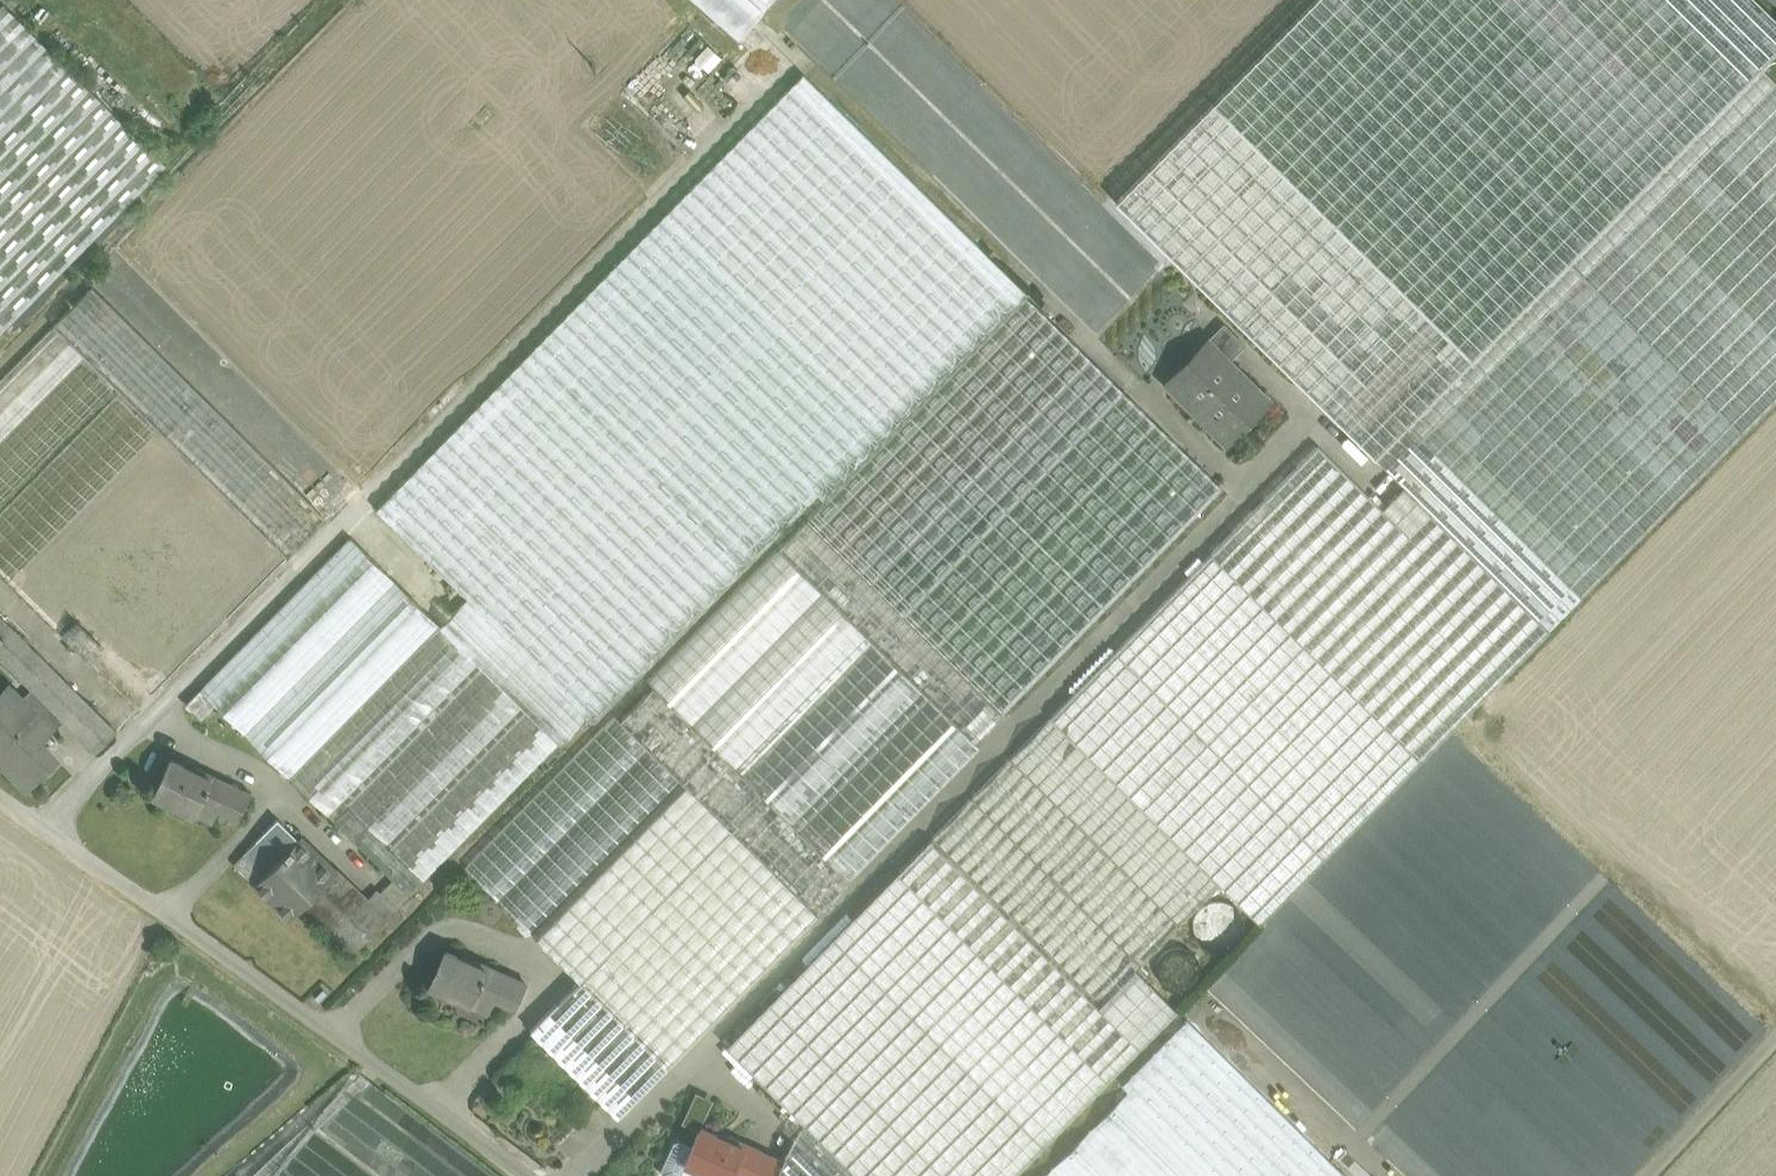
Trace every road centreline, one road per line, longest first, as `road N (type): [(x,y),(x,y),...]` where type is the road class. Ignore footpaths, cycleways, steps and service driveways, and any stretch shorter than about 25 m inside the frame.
road 1 (unclassified): [(0,793),(530,1175)]
road 2 (unclassified): [(1652,1175),(1775,1041)]

